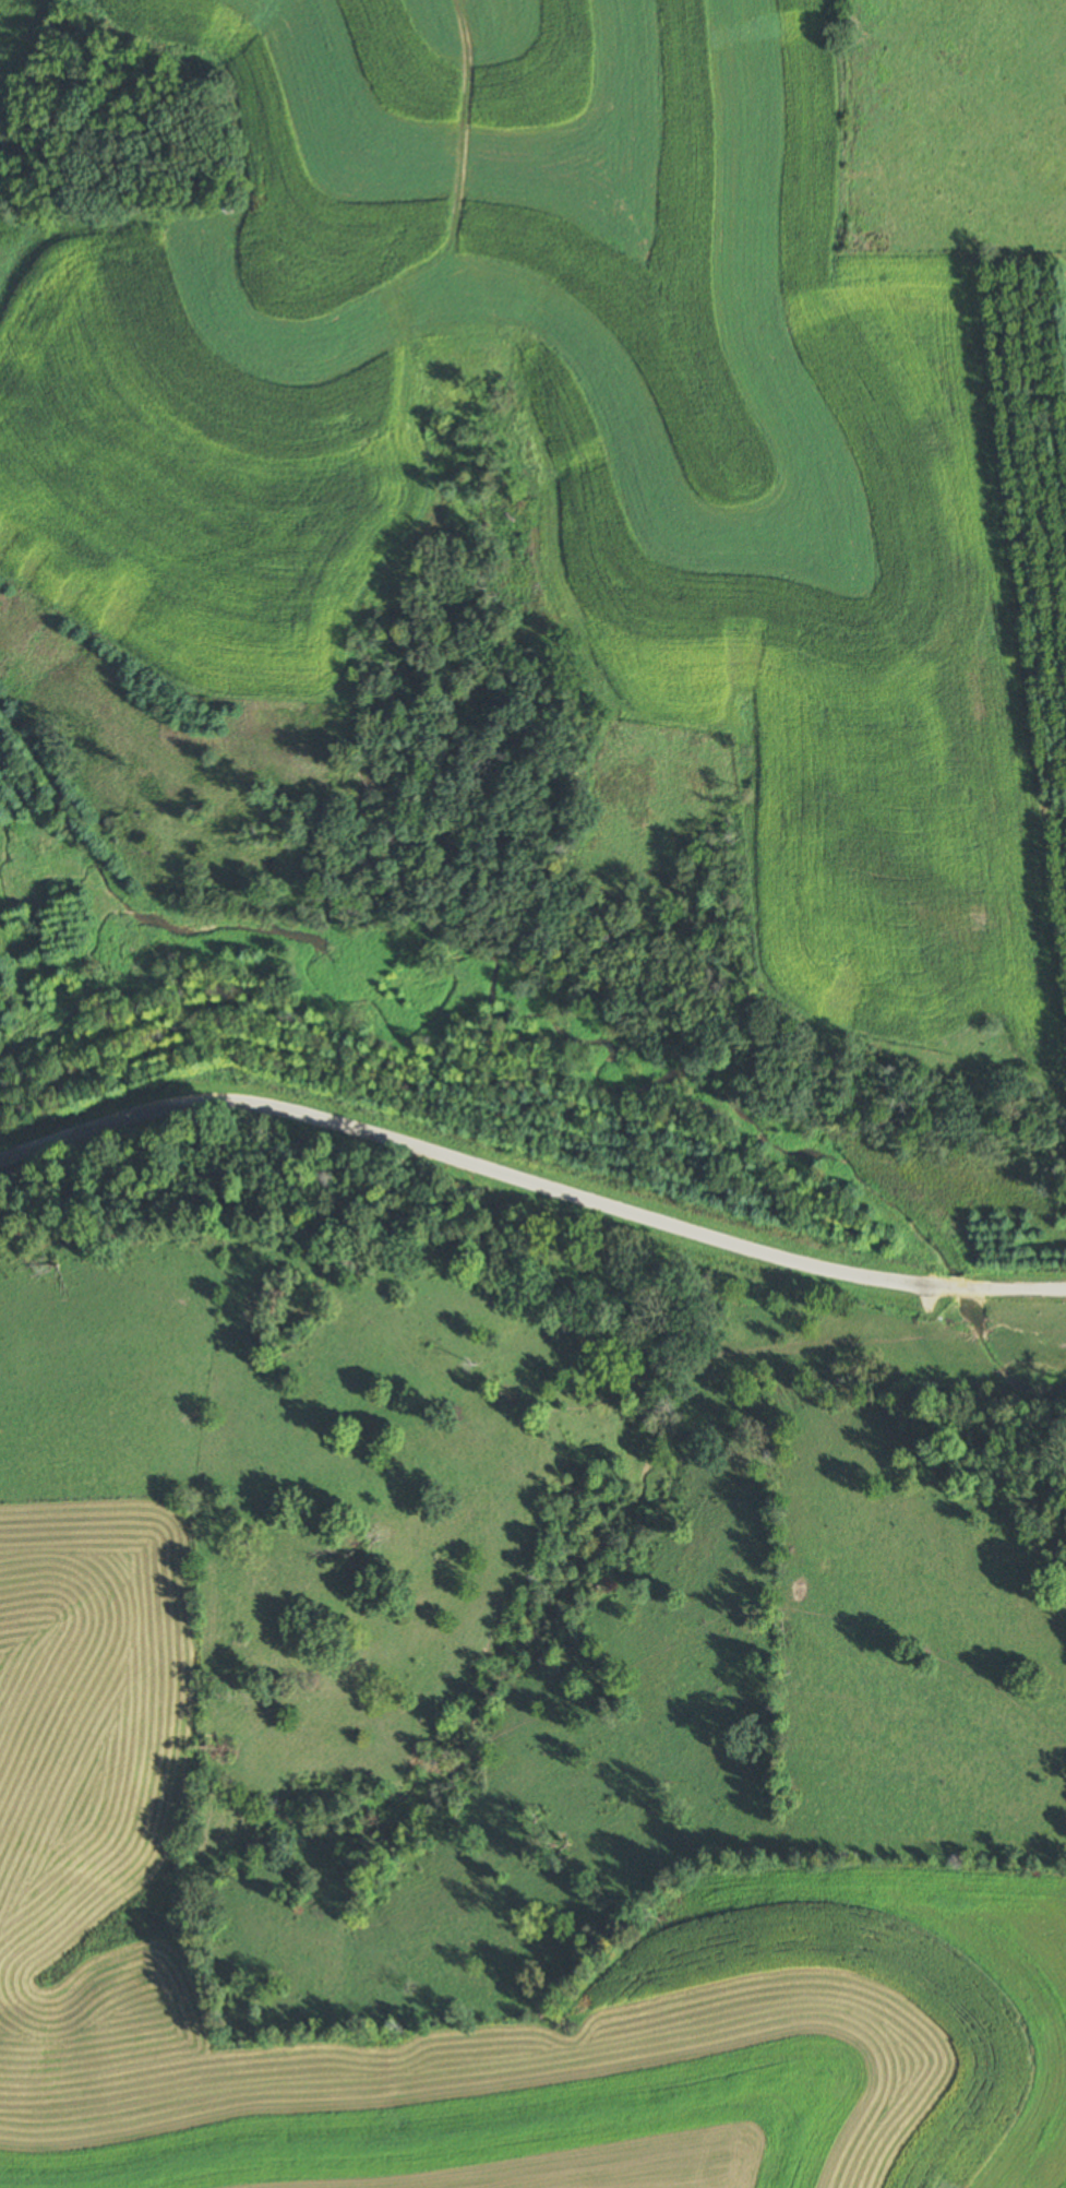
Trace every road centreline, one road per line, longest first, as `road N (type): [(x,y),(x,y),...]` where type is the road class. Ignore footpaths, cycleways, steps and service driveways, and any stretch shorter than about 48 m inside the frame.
road 1 (residential): [(1065,1289),(915,1284),(828,1269),(266,1107),(195,1104),(0,1157)]

